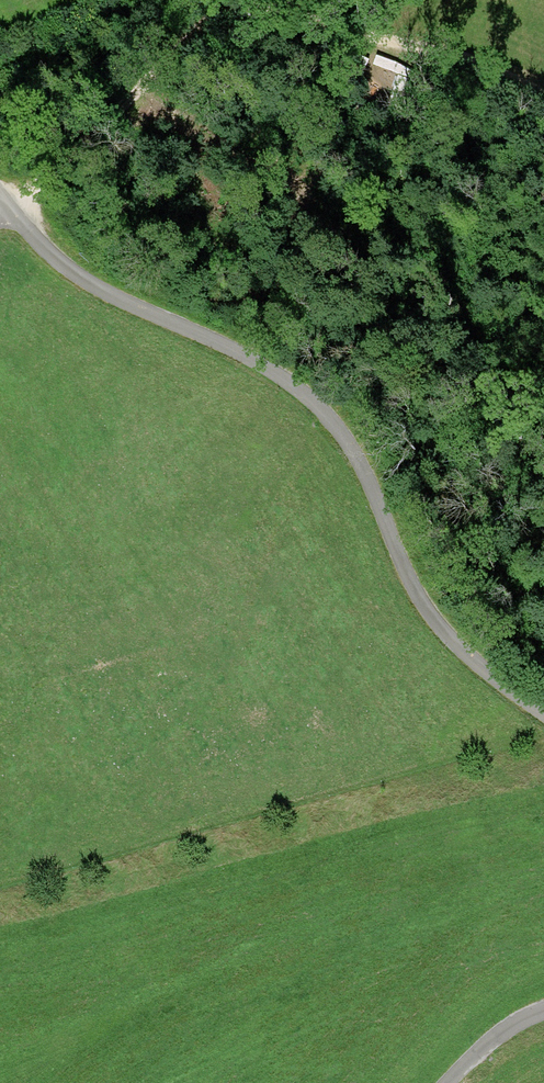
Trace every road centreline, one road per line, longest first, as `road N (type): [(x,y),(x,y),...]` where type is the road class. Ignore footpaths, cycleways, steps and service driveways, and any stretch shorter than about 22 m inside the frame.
road 1 (unclassified): [(0,210),(58,263),(123,304),(257,363),(292,388),(345,441),(430,618),(481,673),(543,716)]
road 2 (track): [(0,217),(145,74),(209,23),(249,11),(450,59),(543,96)]
road 3 (unclassified): [(543,1010),(504,1029),(449,1082)]

